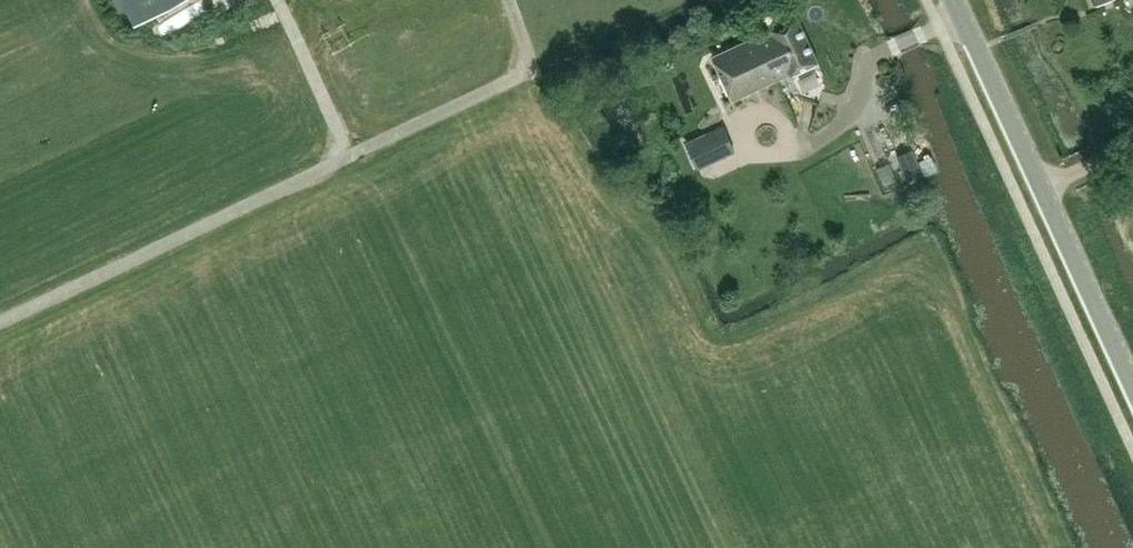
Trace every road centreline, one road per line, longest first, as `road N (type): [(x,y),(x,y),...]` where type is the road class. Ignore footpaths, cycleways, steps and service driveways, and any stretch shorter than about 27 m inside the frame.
road 1 (track): [(511,0),(535,63),(530,71),(0,317)]
road 2 (unclassified): [(1132,385),(954,0)]
road 3 (track): [(279,0),(347,156)]

